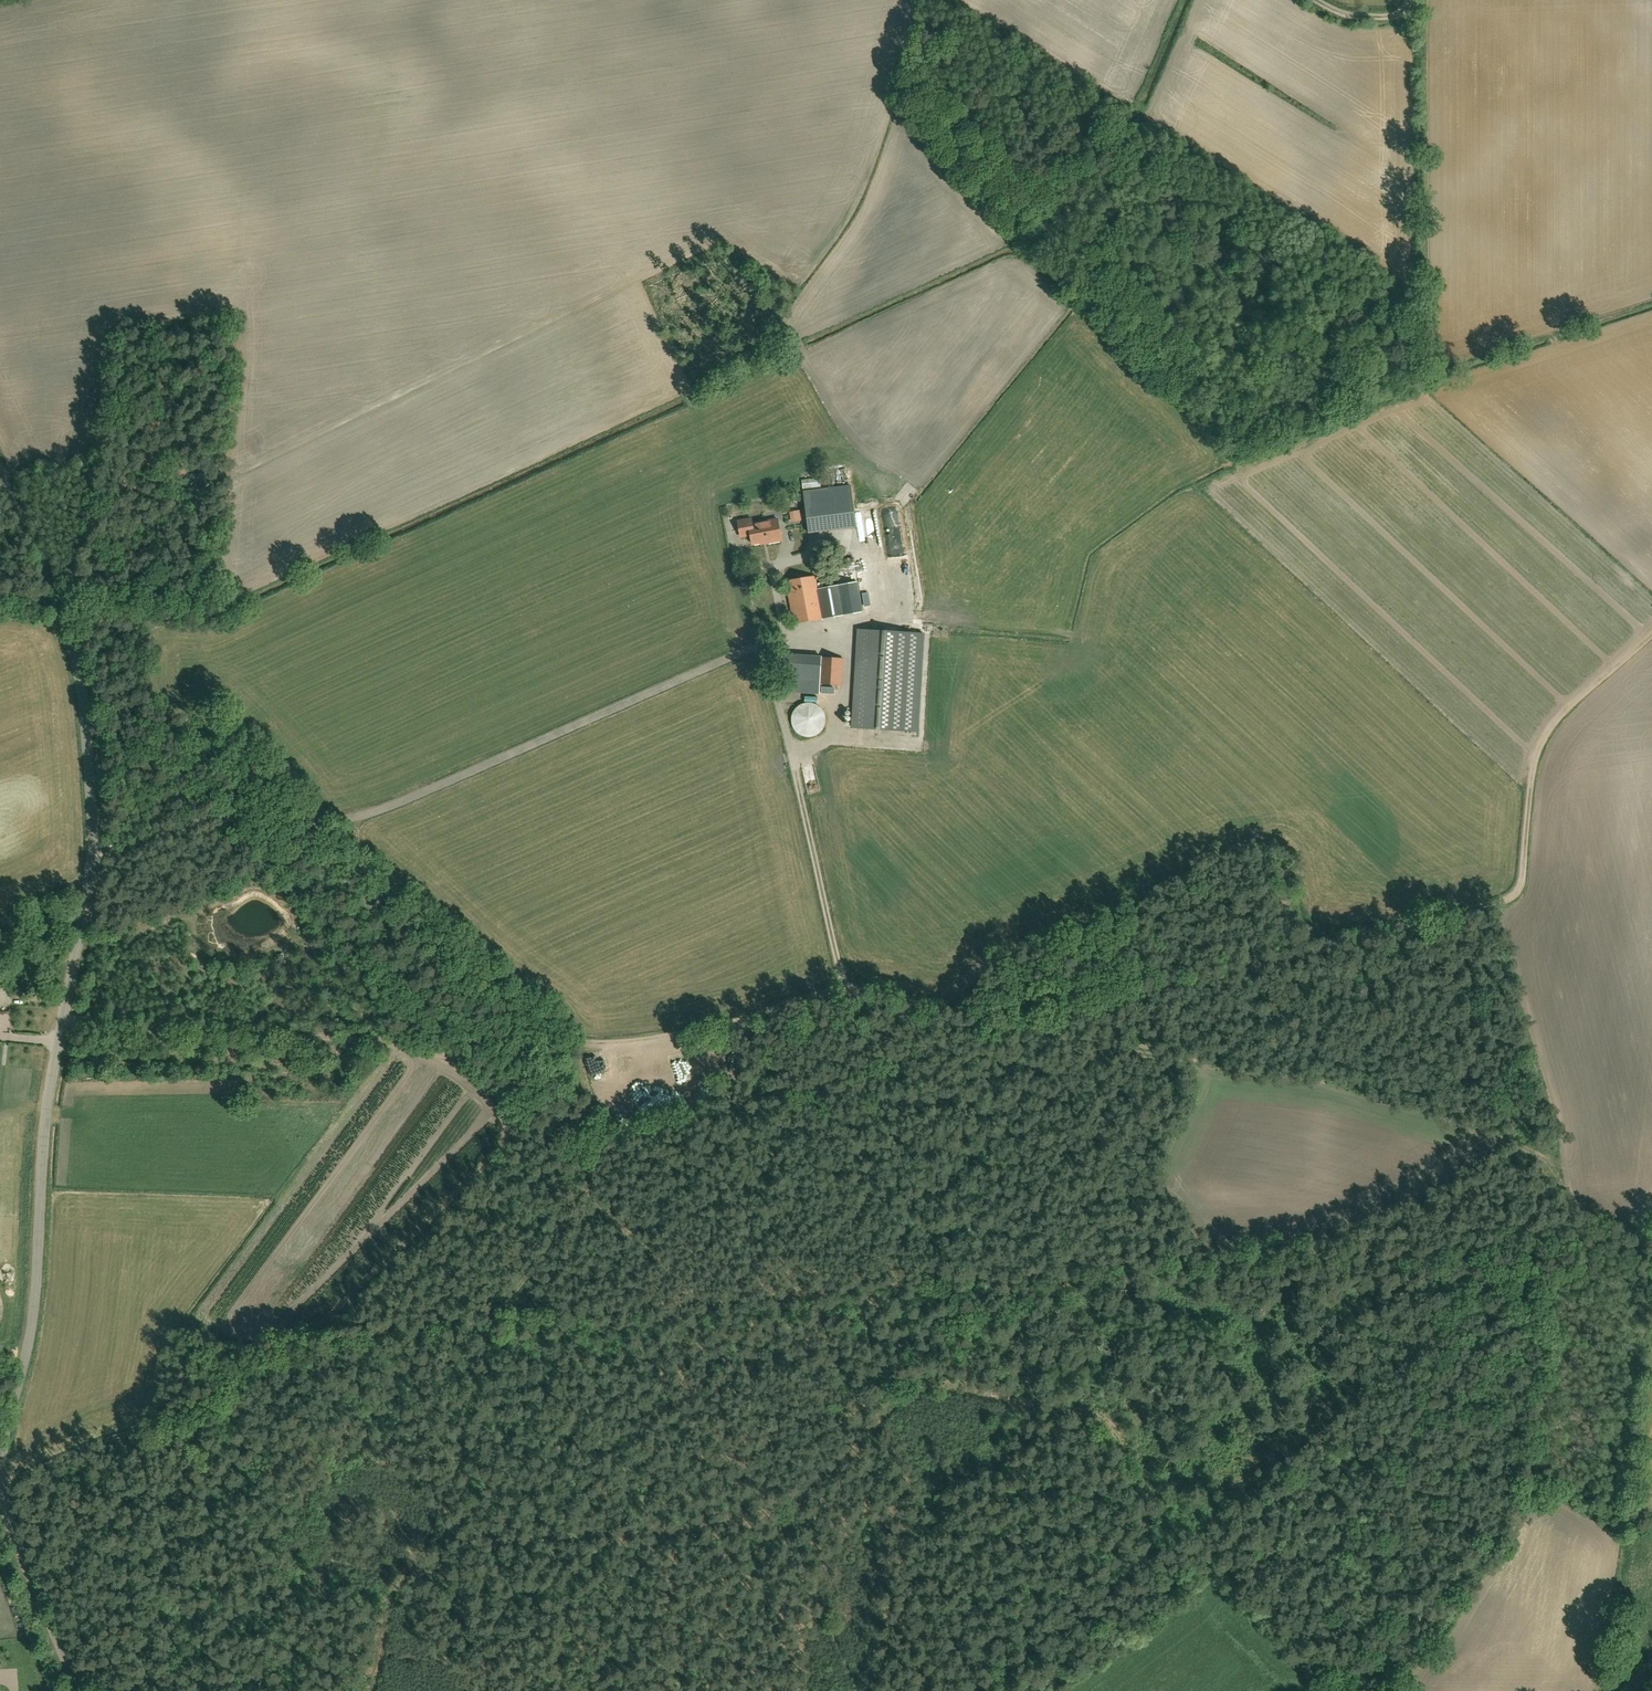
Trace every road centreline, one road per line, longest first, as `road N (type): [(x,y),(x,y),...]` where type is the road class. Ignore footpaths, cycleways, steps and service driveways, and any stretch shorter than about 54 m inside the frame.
road 1 (unclassified): [(76,1690),(17,1548),(2,1477),(40,1287),(43,1145),(89,880),(90,809),(74,656),(0,474)]

